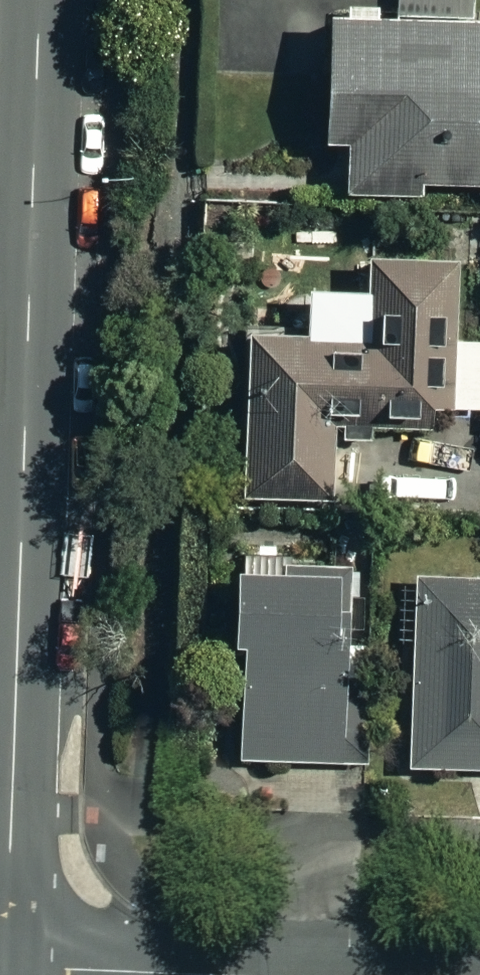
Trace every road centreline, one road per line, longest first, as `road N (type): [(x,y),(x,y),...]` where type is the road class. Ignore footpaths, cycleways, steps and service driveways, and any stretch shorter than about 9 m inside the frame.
road 1 (residential): [(35,95),(4,974)]
road 2 (residential): [(32,974),(208,974)]

